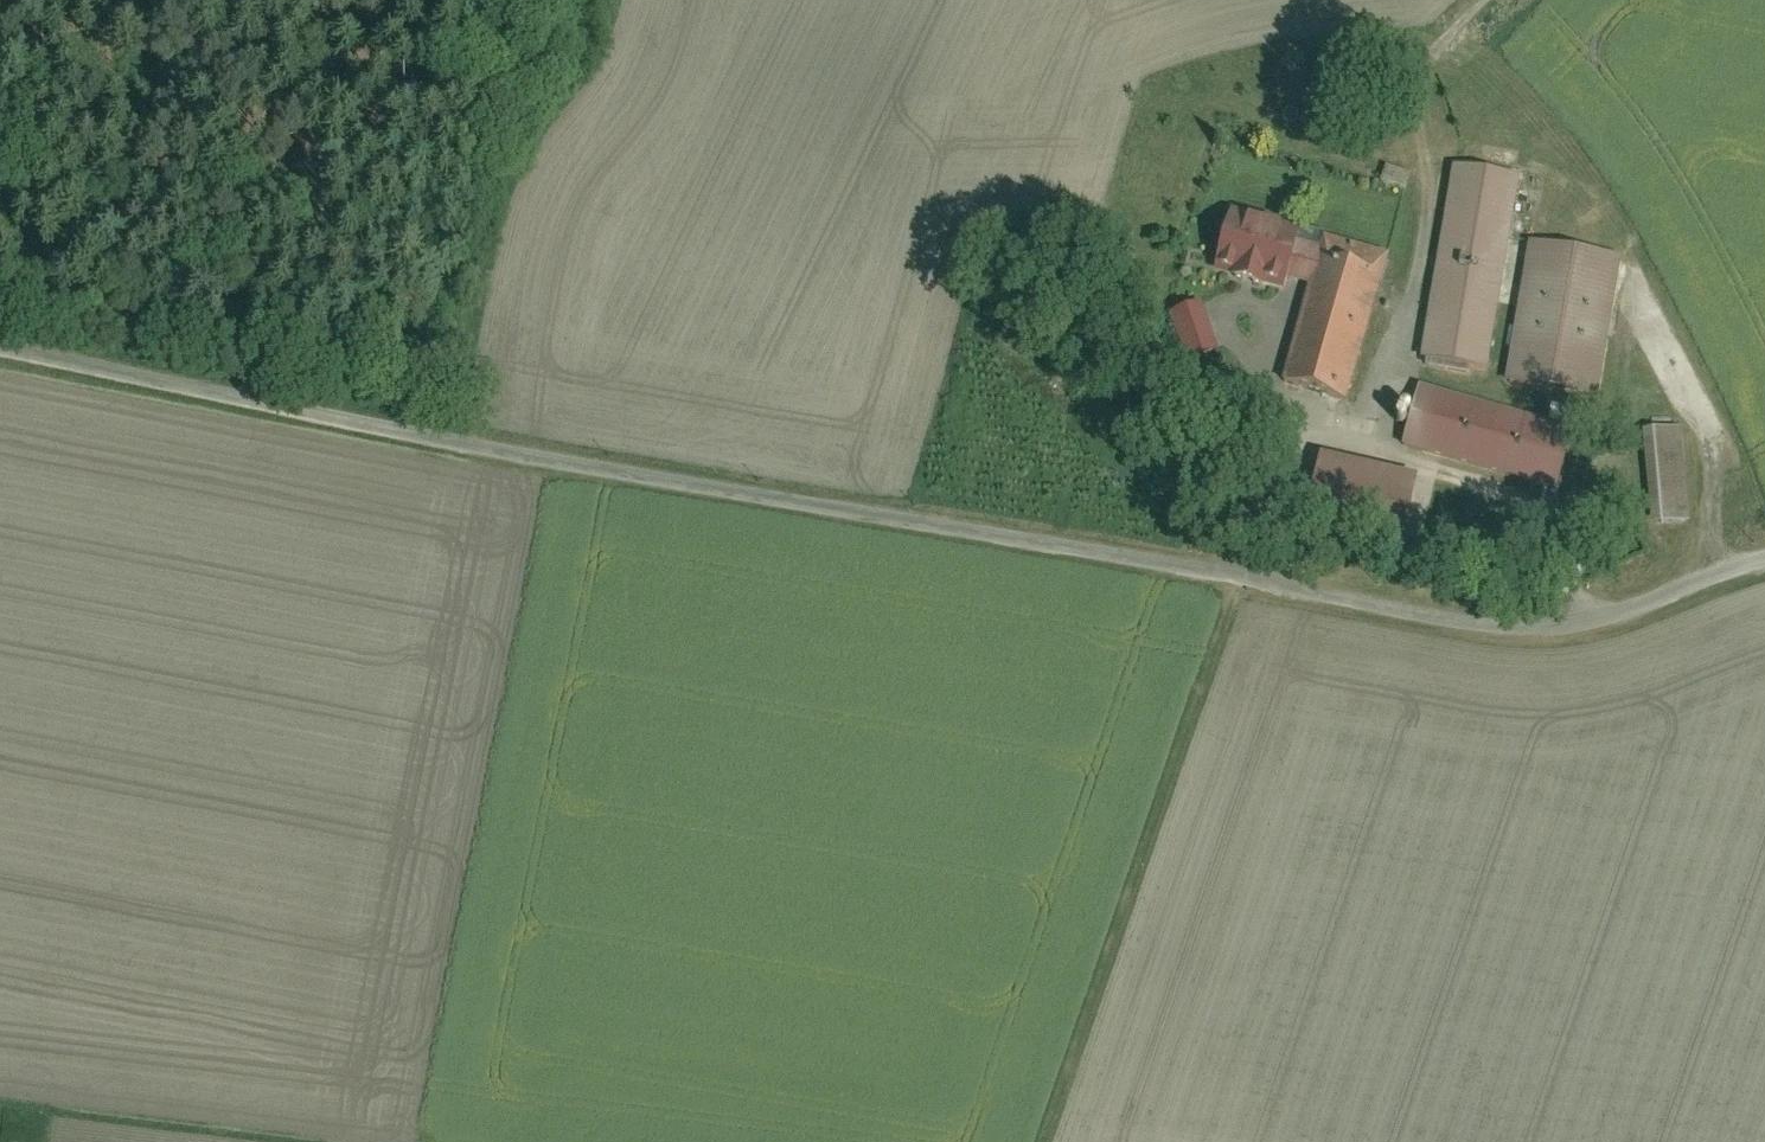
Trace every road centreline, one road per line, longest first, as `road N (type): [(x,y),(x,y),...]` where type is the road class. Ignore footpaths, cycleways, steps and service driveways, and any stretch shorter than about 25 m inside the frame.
road 1 (unclassified): [(0,346),(1480,609),(1557,609),(1764,540)]

